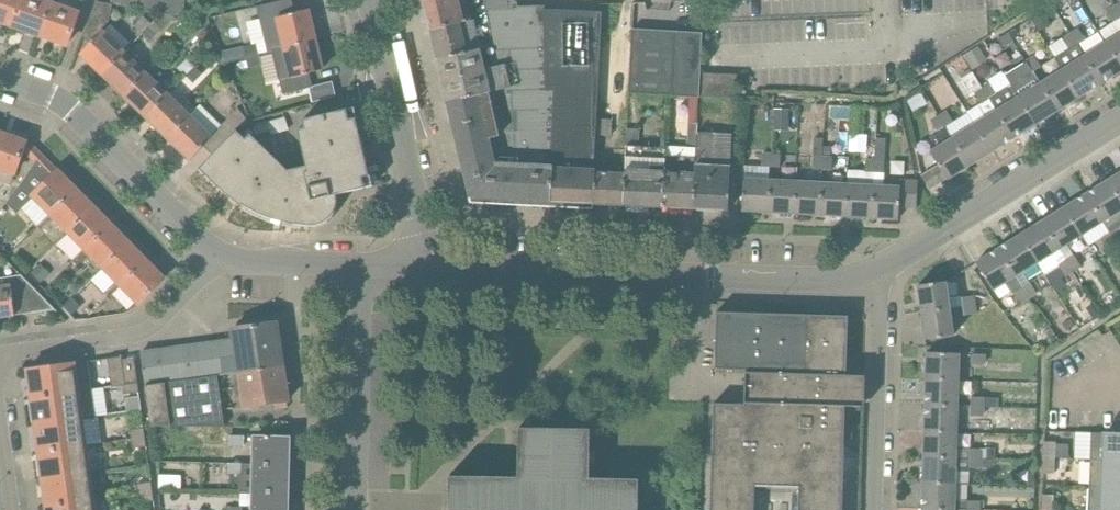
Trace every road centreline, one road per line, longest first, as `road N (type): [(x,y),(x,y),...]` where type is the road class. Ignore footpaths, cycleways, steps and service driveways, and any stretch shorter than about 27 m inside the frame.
road 1 (residential): [(423,269),(825,283),(880,271)]
road 2 (residential): [(218,255),(63,109),(0,82)]
road 3 (residential): [(880,271),(1119,126)]
road 4 (residential): [(423,269),(426,205),(374,0)]
road 5 (residential): [(0,358),(148,331),(218,255)]
road 6 (residential): [(361,509),(361,267)]
road 7 (residential): [(872,509),(880,271)]
road 8 (residential): [(361,267),(218,255)]

